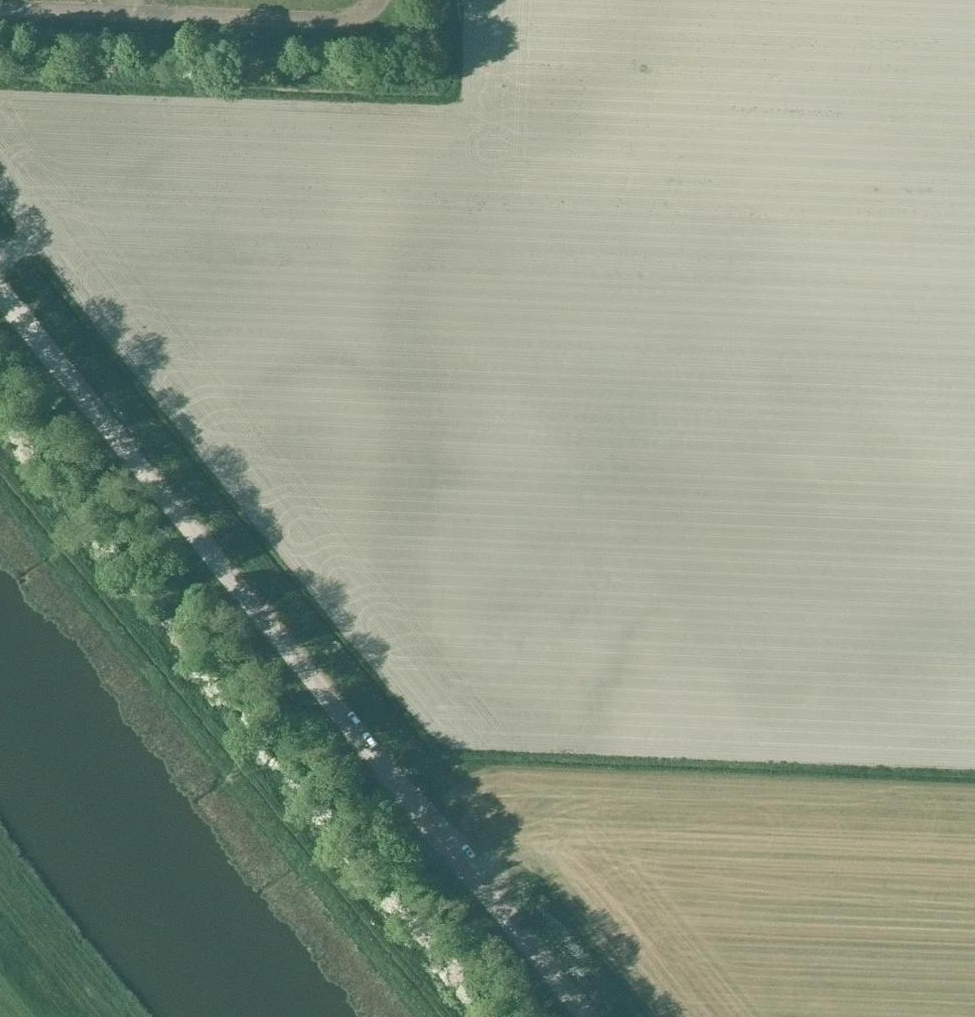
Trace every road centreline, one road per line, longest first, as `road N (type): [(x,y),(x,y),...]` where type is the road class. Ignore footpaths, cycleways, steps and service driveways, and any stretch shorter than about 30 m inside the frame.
road 1 (unclassified): [(584,1016),(0,301)]

